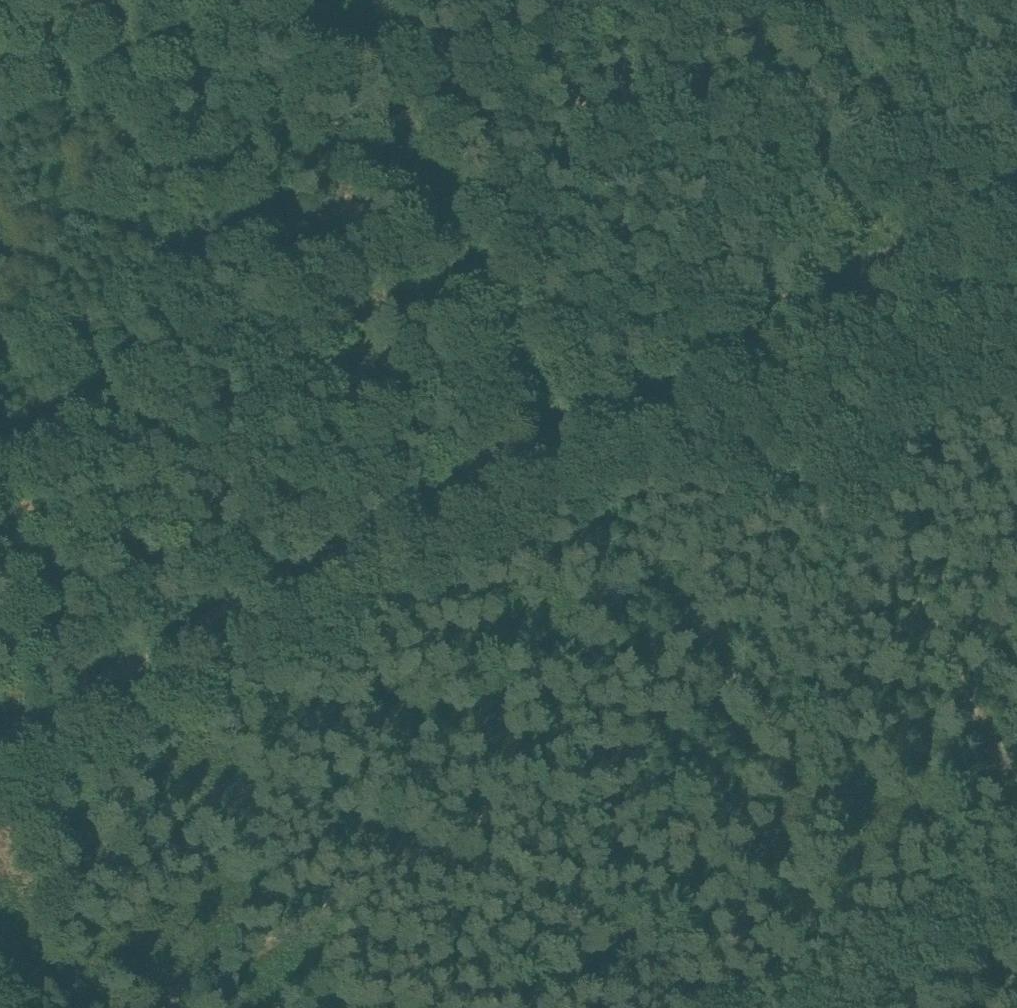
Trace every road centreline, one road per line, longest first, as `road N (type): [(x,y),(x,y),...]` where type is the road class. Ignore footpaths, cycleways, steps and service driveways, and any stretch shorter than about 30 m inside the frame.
road 1 (track): [(0,733),(1016,183)]

